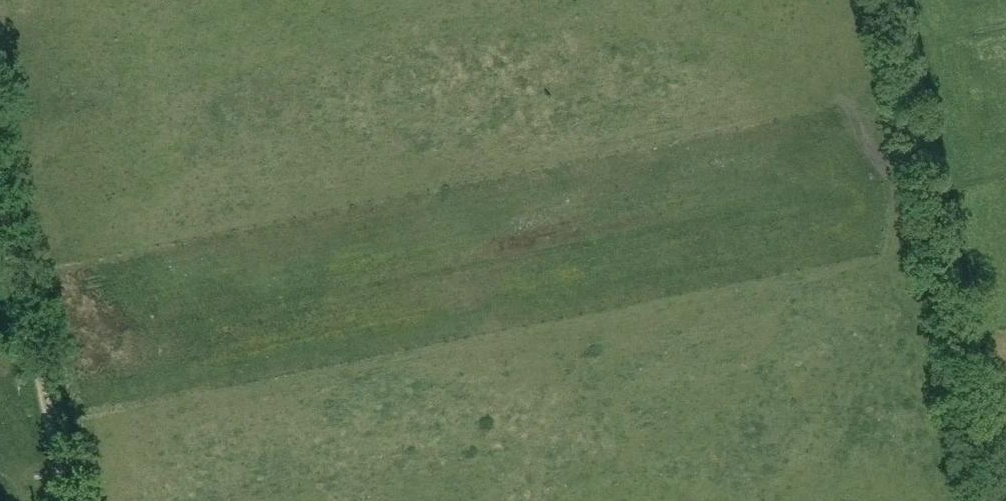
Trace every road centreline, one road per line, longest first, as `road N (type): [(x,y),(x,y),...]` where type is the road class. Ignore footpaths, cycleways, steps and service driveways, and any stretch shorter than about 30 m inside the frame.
road 1 (track): [(0,213),(60,500)]

